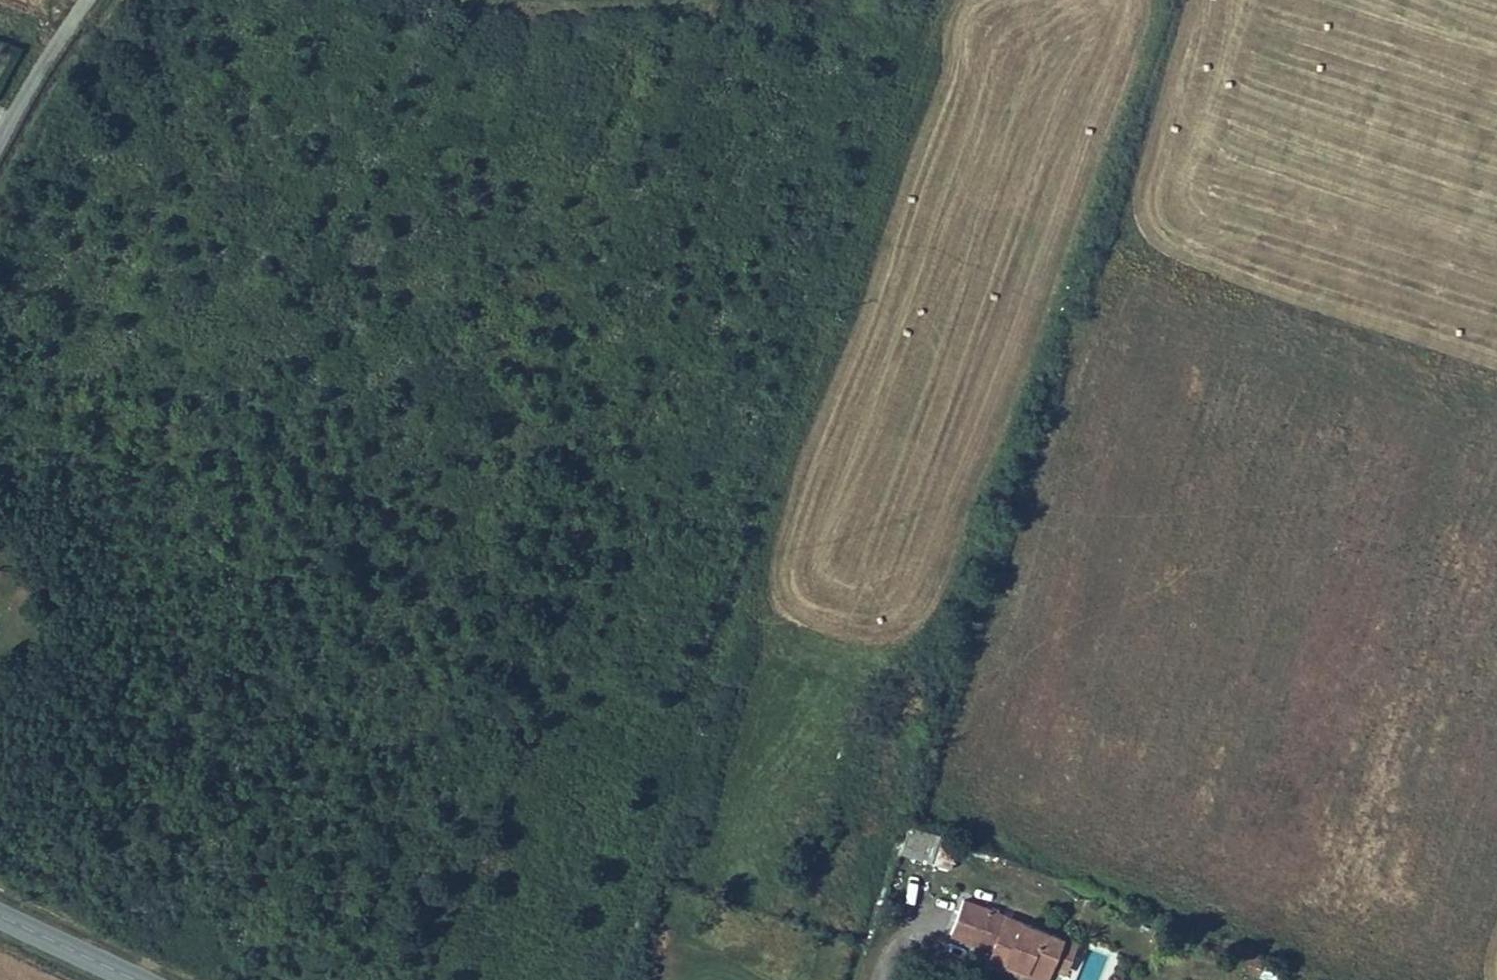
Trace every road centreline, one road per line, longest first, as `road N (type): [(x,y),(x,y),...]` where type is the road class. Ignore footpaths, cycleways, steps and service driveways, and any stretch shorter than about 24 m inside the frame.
road 1 (residential): [(0,136),(86,0)]
road 2 (tertiary): [(0,916),(135,979)]

